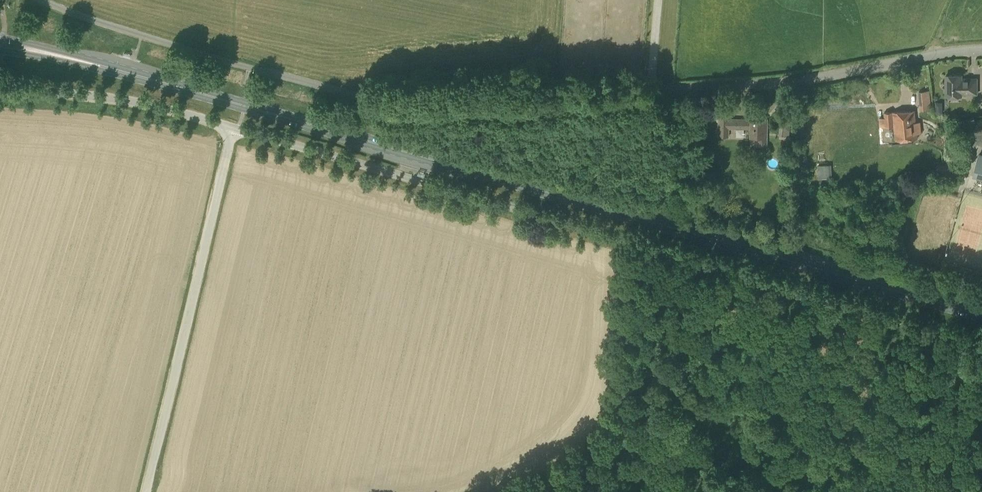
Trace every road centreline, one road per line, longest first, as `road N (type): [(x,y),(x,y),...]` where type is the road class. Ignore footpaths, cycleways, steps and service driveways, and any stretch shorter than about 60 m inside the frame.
road 1 (primary): [(981,315),(0,43)]
road 2 (unclassified): [(981,51),(784,83),(394,105),(42,0)]
road 3 (unclassified): [(981,372),(931,336),(861,306),(233,128)]
road 4 (unclassified): [(150,491),(233,128)]
road 5 (unclassified): [(233,128),(111,98),(0,88)]
road 6 (track): [(800,491),(799,288)]

